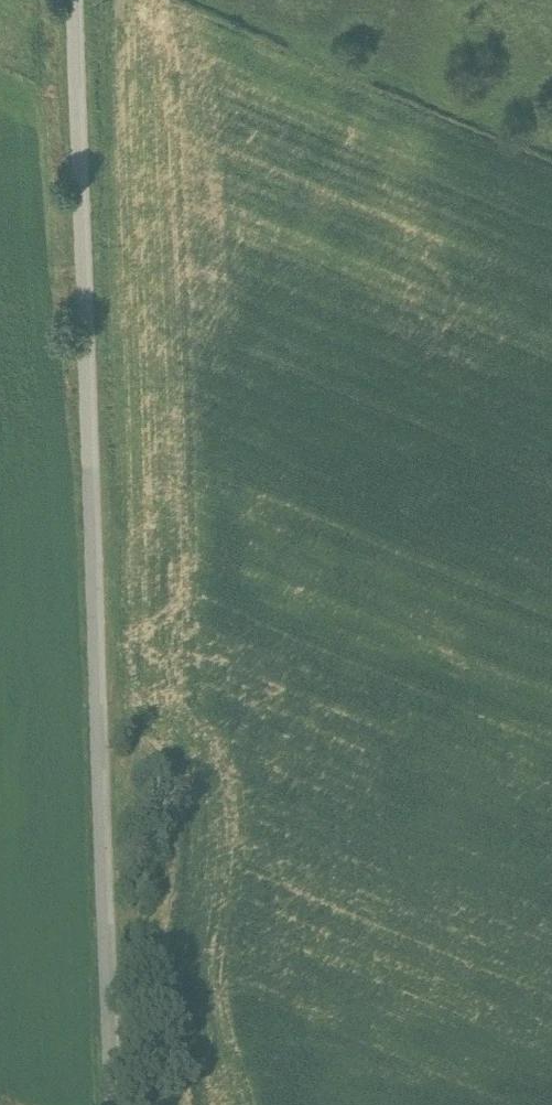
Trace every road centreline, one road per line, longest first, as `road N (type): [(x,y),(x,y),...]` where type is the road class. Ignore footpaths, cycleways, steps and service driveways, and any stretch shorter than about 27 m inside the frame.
road 1 (unclassified): [(127,1104),(78,0)]

